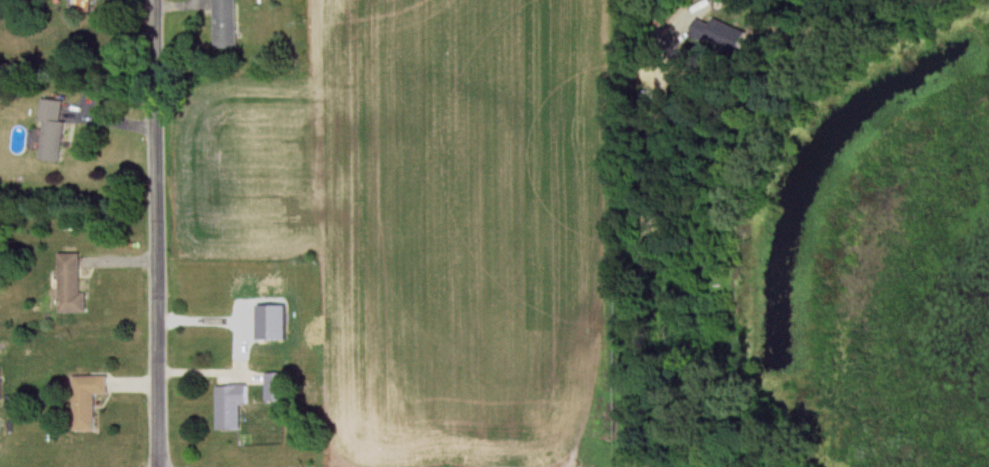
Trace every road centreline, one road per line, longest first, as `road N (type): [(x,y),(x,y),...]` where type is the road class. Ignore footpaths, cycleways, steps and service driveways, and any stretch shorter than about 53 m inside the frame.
road 1 (tertiary): [(160,466),(156,0)]

